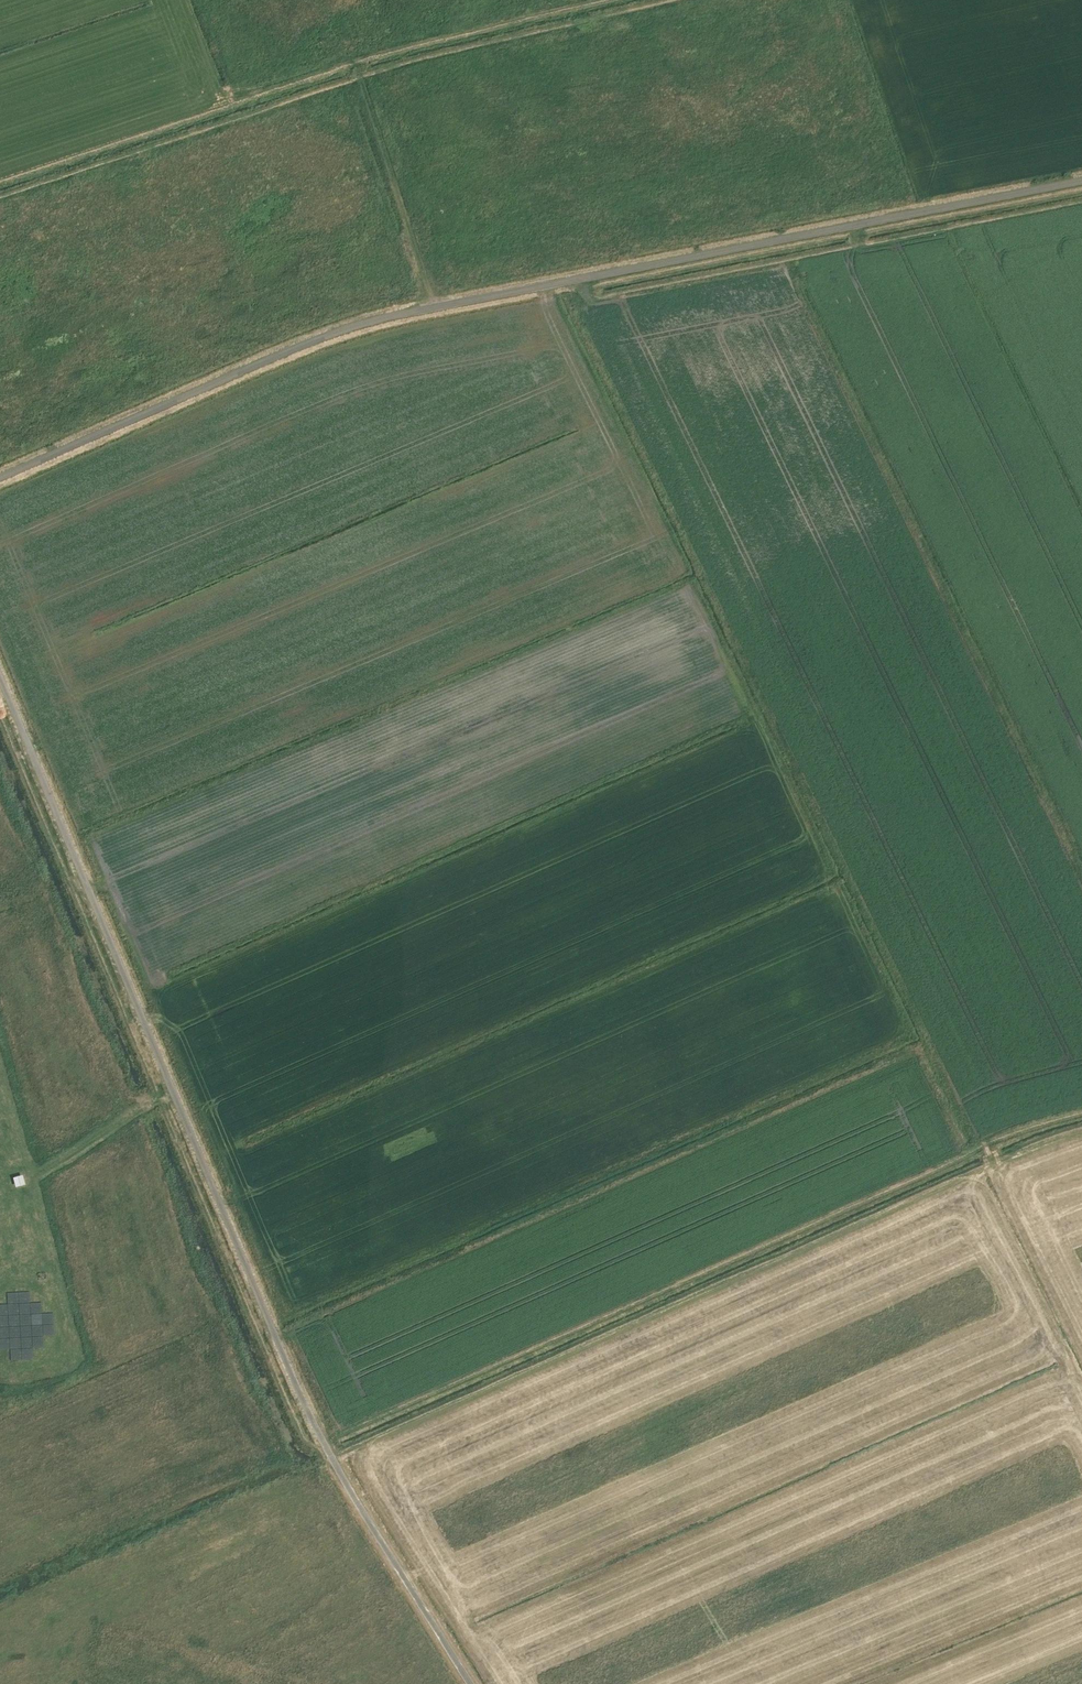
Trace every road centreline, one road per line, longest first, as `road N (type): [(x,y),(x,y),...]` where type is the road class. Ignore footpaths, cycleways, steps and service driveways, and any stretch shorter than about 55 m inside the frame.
road 1 (unclassified): [(0,476),(377,318),(1081,180)]
road 2 (unclassified): [(471,1683),(349,1488),(292,1376),(0,677)]
road 3 (track): [(1081,1171),(1029,1156),(997,1162),(332,1459)]
road 4 (track): [(171,1086),(28,1178),(0,1096)]
road 5 (track): [(64,1323),(28,1178)]

